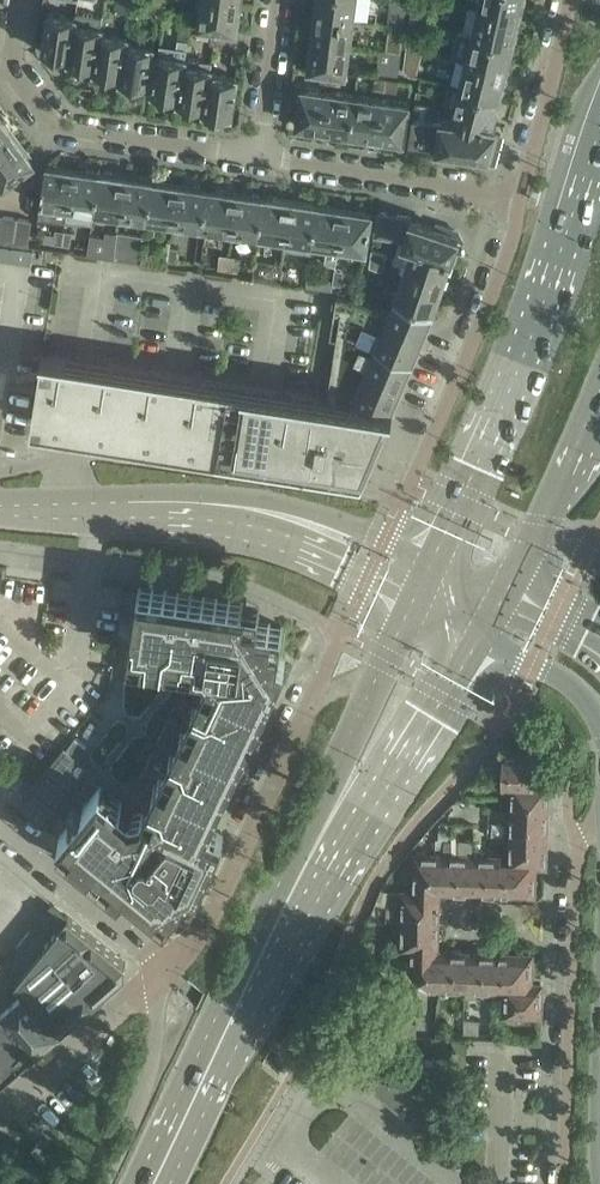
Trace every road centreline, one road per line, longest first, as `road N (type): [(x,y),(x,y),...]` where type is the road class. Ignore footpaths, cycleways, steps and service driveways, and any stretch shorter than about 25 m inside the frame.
road 1 (tertiary): [(186,1118),(475,642)]
road 2 (tertiary): [(376,680),(186,1118)]
road 3 (tertiary): [(599,129),(552,279),(432,561)]
road 4 (unclassified): [(432,561),(387,535),(318,513),(221,495),(159,491),(0,503)]
road 5 (unclassified): [(0,507),(263,541),(410,609)]
road 6 (residential): [(376,680),(314,693),(210,914),(173,973)]
road 7 (residential): [(599,813),(578,848),(565,1183)]
road 8 (residential): [(259,155),(51,126),(11,67),(16,0)]
road 9 (residential): [(520,200),(259,155)]
road 10 (residential): [(440,420),(509,253),(520,200)]
road 11 (residential): [(173,973),(0,827)]
road 12 (residential): [(0,1110),(116,1010),(173,973)]
road 13 (tertiary): [(504,592),(599,393)]
road 14 (residential): [(566,0),(520,200)]
road 15 (residential): [(259,155),(279,0)]
road 16 (residential): [(475,642),(574,694),(599,728)]

